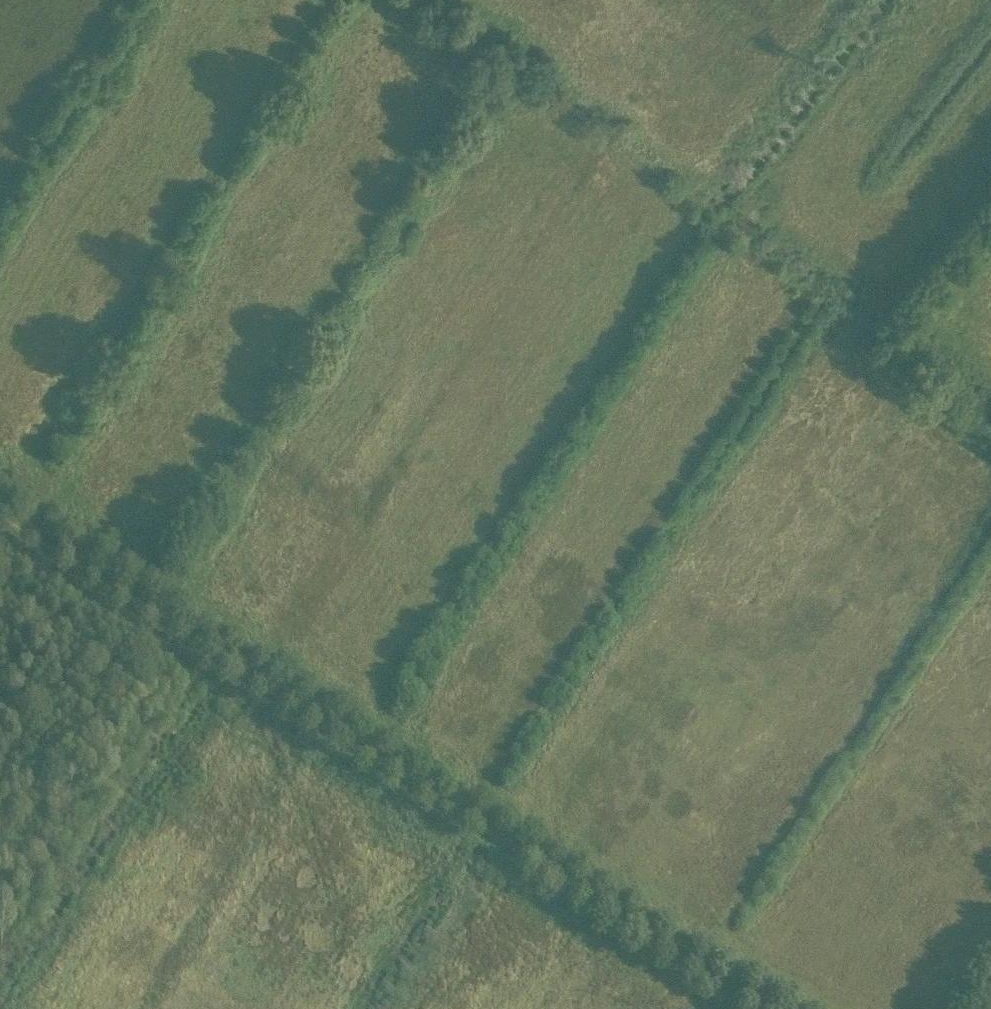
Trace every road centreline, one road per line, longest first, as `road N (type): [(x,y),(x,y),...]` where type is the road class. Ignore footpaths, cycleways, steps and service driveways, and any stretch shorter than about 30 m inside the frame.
road 1 (track): [(0,515),(765,1008)]

